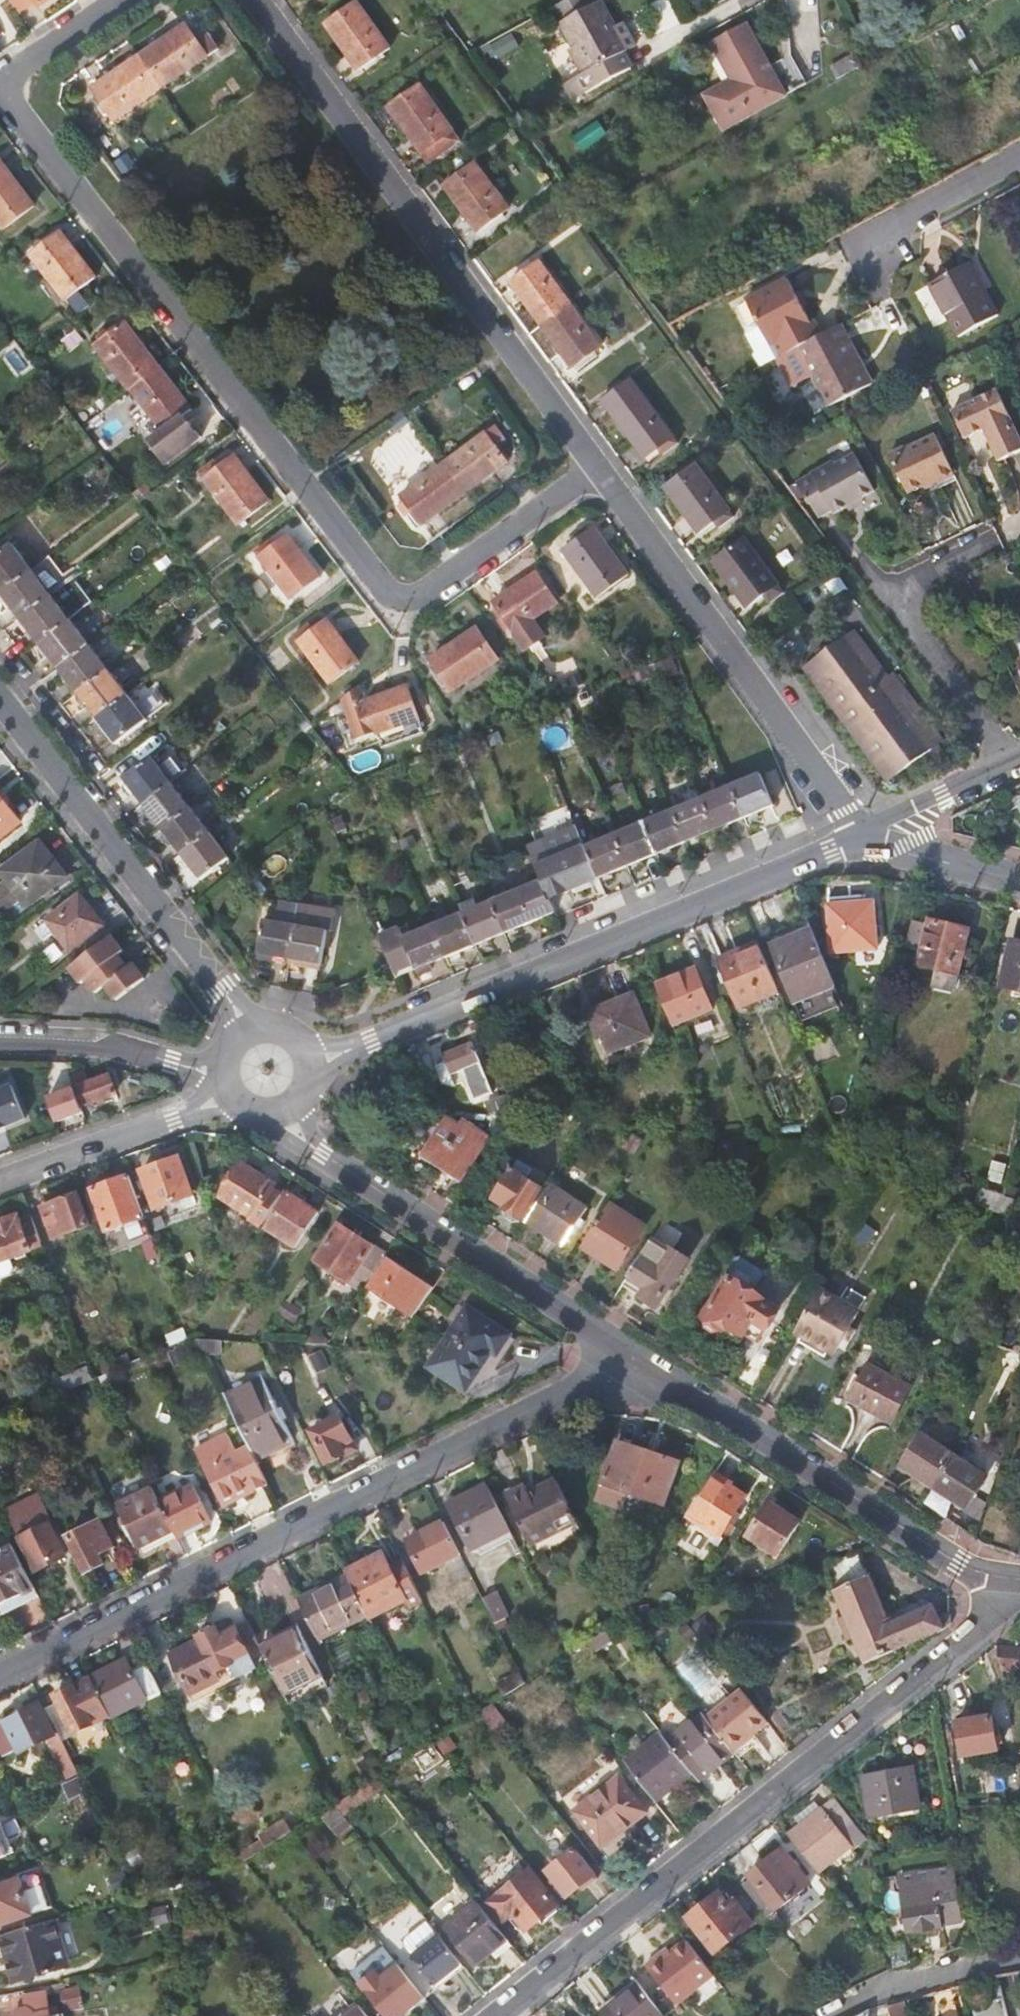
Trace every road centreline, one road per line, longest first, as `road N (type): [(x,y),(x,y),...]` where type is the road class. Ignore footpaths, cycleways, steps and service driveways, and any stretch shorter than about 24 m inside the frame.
road 1 (residential): [(5,85),(390,602),(420,602),(597,480)]
road 2 (residential): [(641,1357),(0,1679)]
road 3 (residential): [(499,2015),(989,1624),(1016,1581)]
road 4 (residential): [(309,1057),(860,842)]
road 5 (residential): [(263,0),(597,480)]
road 6 (residential): [(597,480),(860,842)]
road 7 (residential): [(641,1357),(959,1564),(1016,1581)]
road 8 (residential): [(284,1115),(325,1160),(641,1357)]
road 9 (residential): [(247,1031),(0,706)]
road 10 (residential): [(988,546),(891,598),(1017,768)]
road 11 (residential): [(0,1181),(236,1106)]
road 12 (residential): [(0,1040),(220,1072)]
road 13 (residential): [(1019,161),(864,243)]
road 14 (residential): [(1017,768),(860,842)]
road 15 (residential): [(860,842),(1019,879)]
road 16 (residential): [(125,0),(5,85)]

